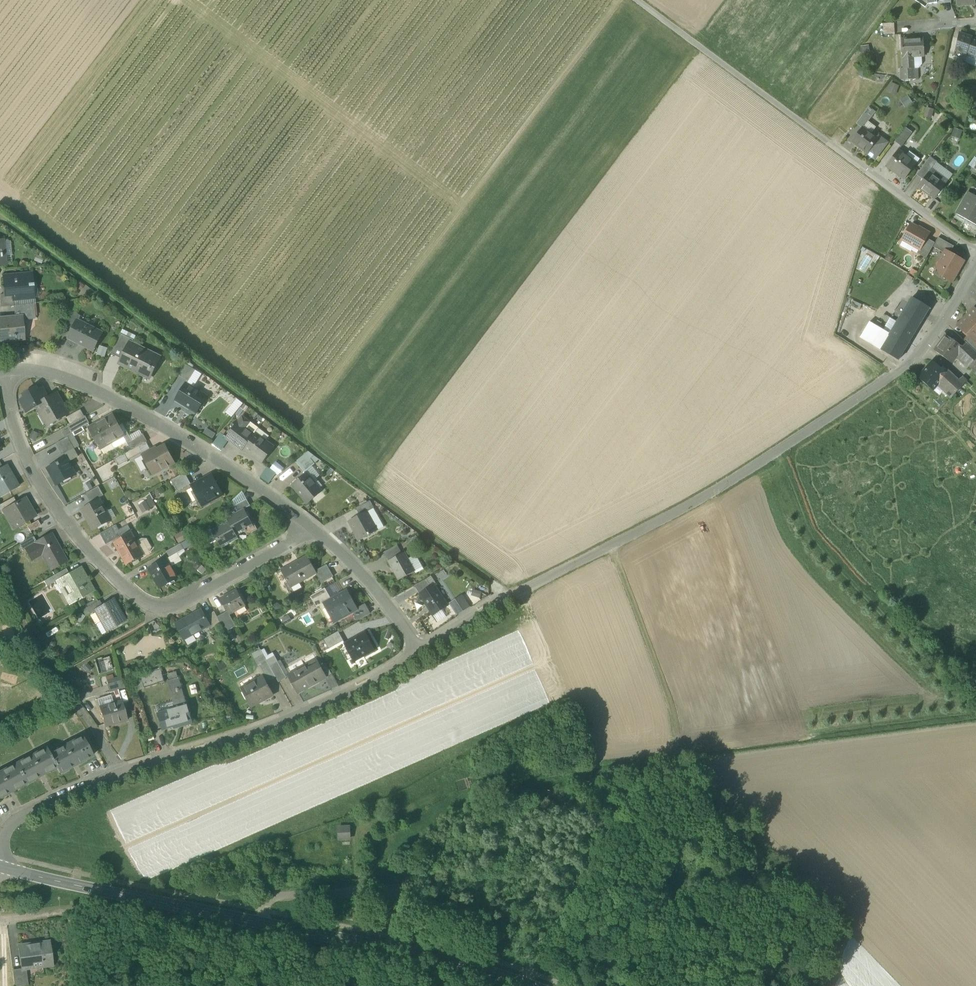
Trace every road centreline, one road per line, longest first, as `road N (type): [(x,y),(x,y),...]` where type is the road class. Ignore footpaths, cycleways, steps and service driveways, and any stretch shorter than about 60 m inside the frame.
road 1 (residential): [(975,267),(906,366),(721,486),(419,651)]
road 2 (tertiary): [(0,866),(533,985)]
road 3 (residential): [(313,527),(218,589),(163,613),(147,607),(42,486),(14,428),(6,369)]
road 4 (residential): [(419,651),(293,720),(119,773),(32,812),(6,827),(0,848)]
road 5 (unclassified): [(975,254),(636,0)]
road 6 (residential): [(313,527),(228,466),(115,402),(6,369)]
road 7 (track): [(523,982),(658,773)]
road 8 (residential): [(419,651),(386,601),(313,527)]

